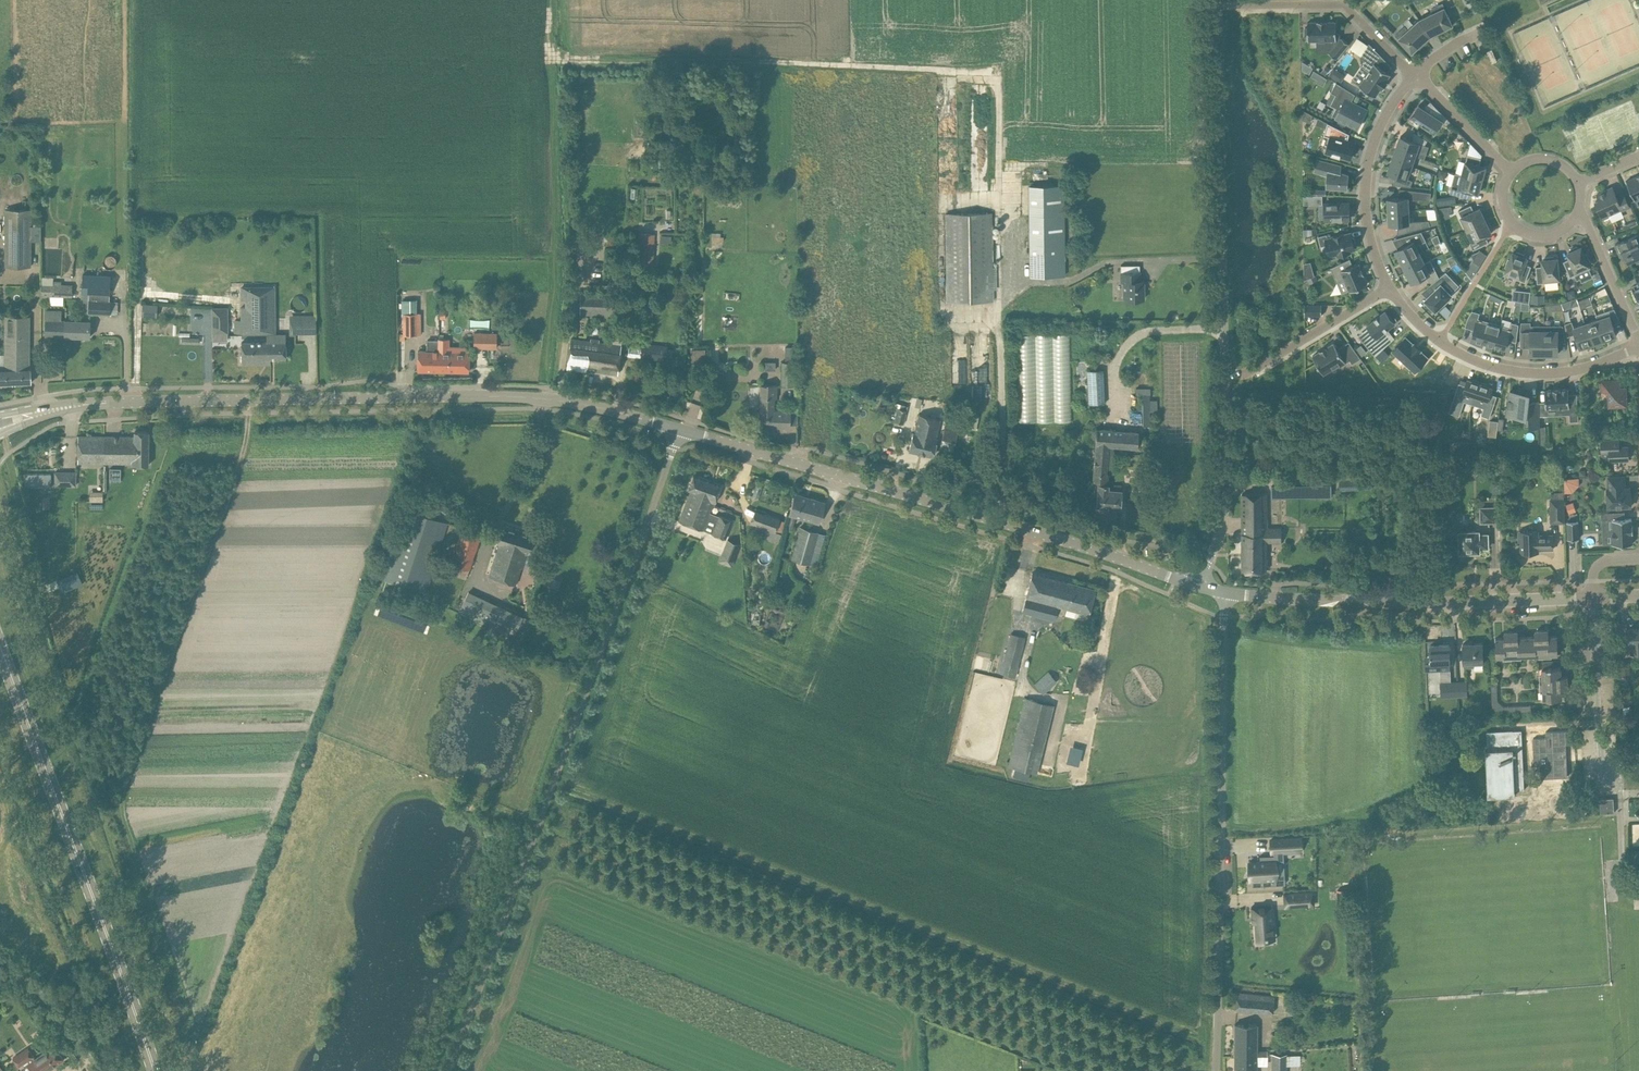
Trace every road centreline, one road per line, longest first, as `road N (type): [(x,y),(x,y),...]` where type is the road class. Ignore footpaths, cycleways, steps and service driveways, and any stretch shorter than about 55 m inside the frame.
road 1 (unclassified): [(451,1070),(678,429)]
road 2 (tertiary): [(104,403),(518,397),(678,429)]
road 3 (tertiary): [(1196,585),(1087,546),(678,429)]
road 4 (unclassified): [(1215,1070),(1226,593)]
road 5 (primary): [(155,1070),(0,646)]
road 6 (unclassified): [(1224,373),(1218,6)]
road 7 (residential): [(1389,288),(1370,233),(1367,176),(1380,126),(1416,75)]
road 8 (residential): [(1218,6),(1344,3),(1416,75)]
road 9 (unclassified): [(1196,585),(1225,501),(1224,373)]
road 10 (residential): [(1638,348),(1557,373),(1495,365),(1439,341)]
road 11 (residential): [(1424,809),(1425,601)]
road 12 (tertiary): [(1226,593),(1425,601)]
road 13 (residential): [(1389,288),(1250,372),(1224,373)]
road 14 (tertiary): [(1425,601),(1593,597)]
road 15 (unclassified): [(97,1070),(67,1025),(0,952)]
road 16 (residential): [(1638,343),(1576,214)]
road 17 (residential): [(1439,341),(1513,223)]
road 18 (residential): [(1416,75),(1511,172)]

